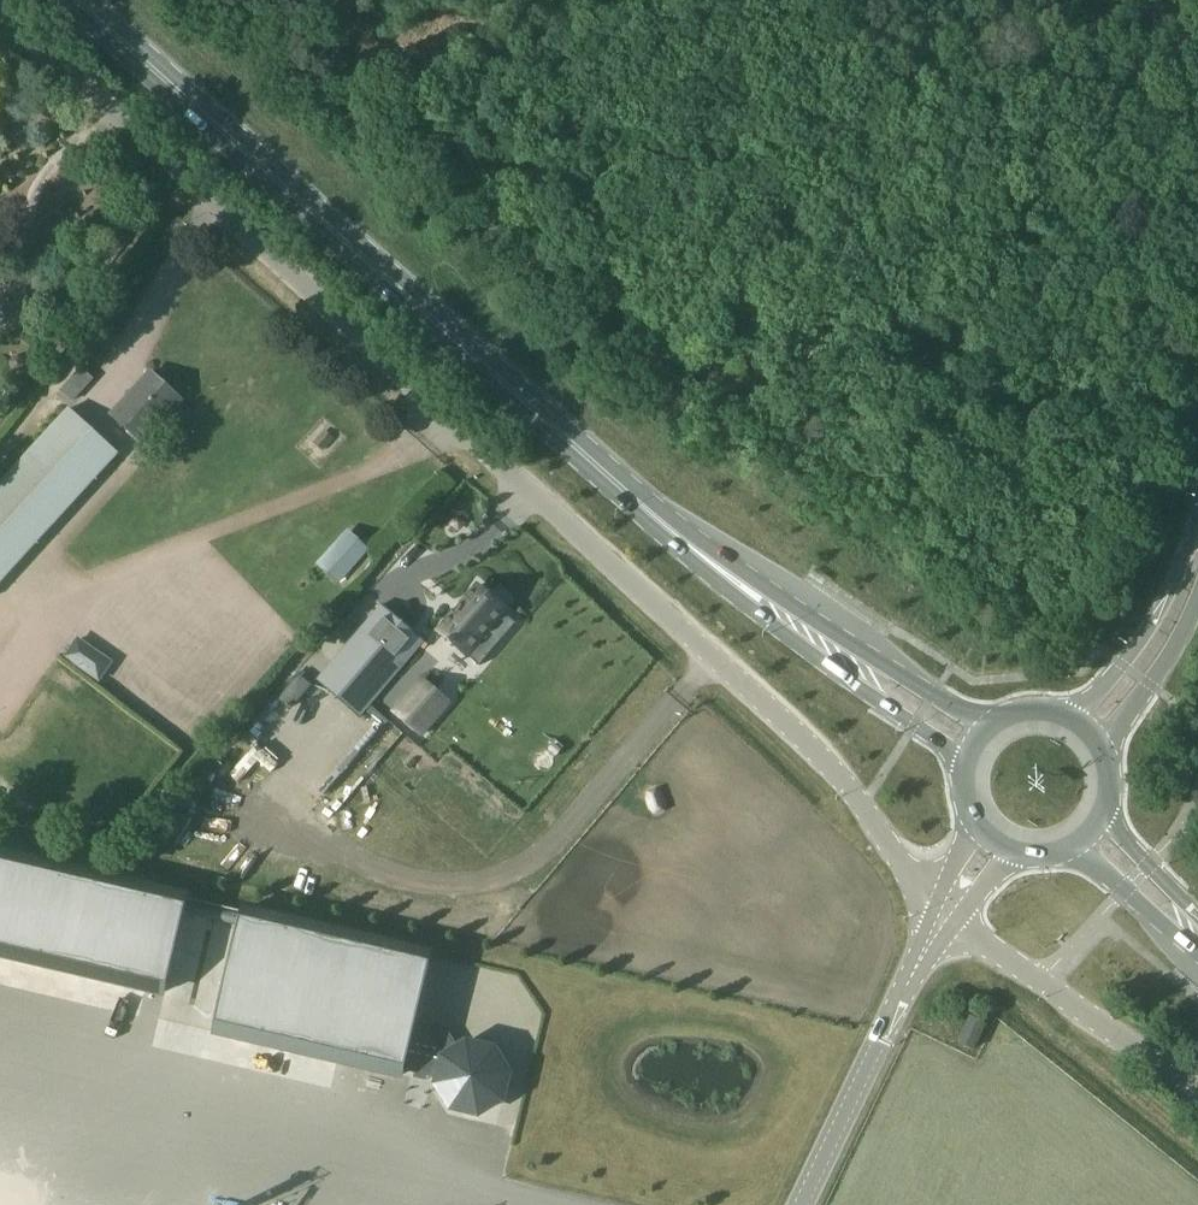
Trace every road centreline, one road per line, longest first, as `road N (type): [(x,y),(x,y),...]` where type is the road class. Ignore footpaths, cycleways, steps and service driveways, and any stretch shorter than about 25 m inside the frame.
road 1 (unclassified): [(947,915),(849,788),(753,692),(0,14)]
road 2 (primary): [(613,479),(77,0)]
road 3 (primary): [(613,479),(690,564),(965,761)]
road 4 (primary): [(992,724),(783,601),(613,479)]
road 5 (tertiary): [(947,915),(808,1204)]
road 6 (unclassified): [(1197,1101),(947,915)]
road 7 (tertiary): [(1197,531),(1124,665),(1071,718)]
road 8 (tertiary): [(1102,751),(1197,600)]
road 9 (primary): [(1073,846),(1197,953)]
road 10 (primary): [(1197,914),(1104,812)]

